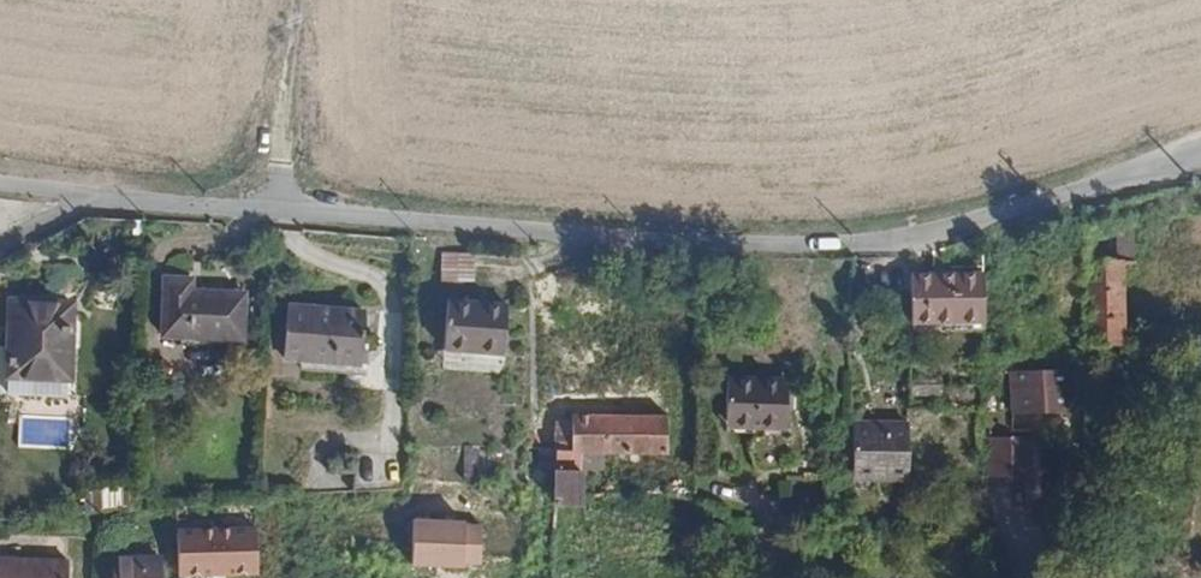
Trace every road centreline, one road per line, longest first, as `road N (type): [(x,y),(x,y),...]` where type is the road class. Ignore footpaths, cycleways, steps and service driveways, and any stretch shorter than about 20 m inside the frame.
road 1 (unclassified): [(95,194),(275,213),(916,243),(1200,171)]
road 2 (track): [(295,0),(275,213)]

